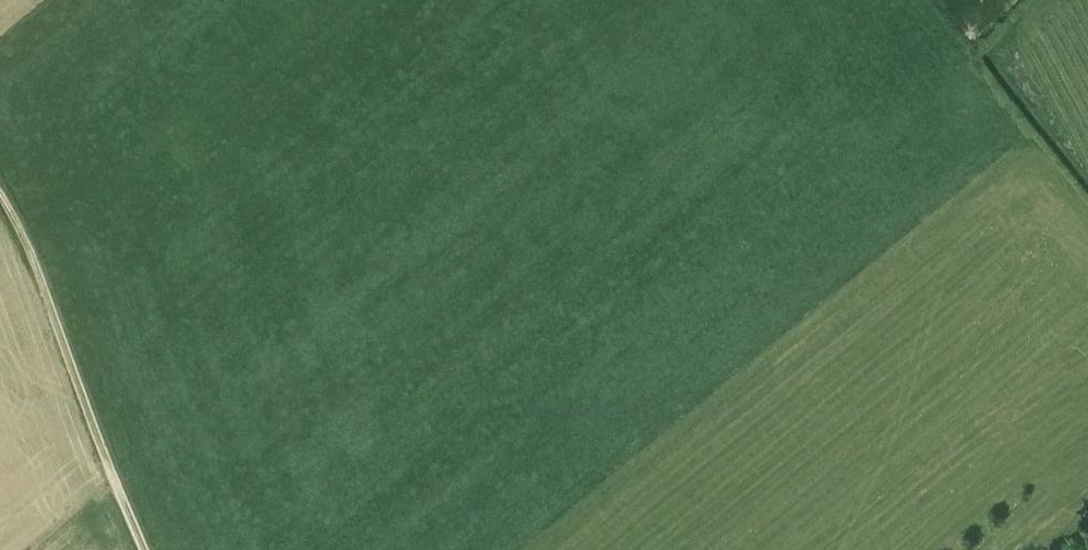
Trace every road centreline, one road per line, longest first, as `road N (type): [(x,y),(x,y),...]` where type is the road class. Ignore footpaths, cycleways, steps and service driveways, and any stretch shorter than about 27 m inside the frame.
road 1 (track): [(144,549),(0,197)]

